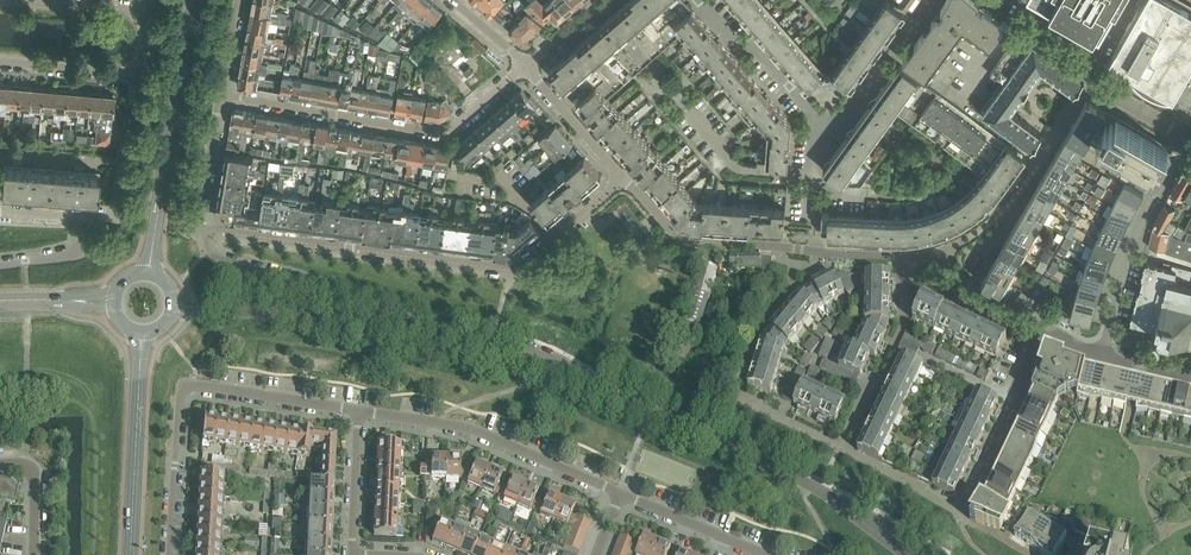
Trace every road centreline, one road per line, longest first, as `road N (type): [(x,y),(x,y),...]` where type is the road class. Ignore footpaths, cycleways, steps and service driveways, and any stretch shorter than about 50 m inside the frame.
road 1 (residential): [(1045,330),(971,288),(947,253),(906,259),(681,240),(624,179)]
road 2 (residential): [(624,179),(513,269),(209,230)]
road 3 (unclassified): [(583,385),(373,331),(174,306)]
road 4 (unclassified): [(210,249),(538,352),(577,371),(583,385)]
road 5 (residential): [(524,69),(446,133),(221,95)]
road 6 (unclassified): [(876,521),(807,482),(583,385)]
road 7 (tertiary): [(148,273),(198,0)]
road 8 (residential): [(620,494),(468,429),(358,410)]
road 9 (residential): [(1186,138),(1131,245),(1102,357)]
road 10 (residential): [(1022,0),(1096,62),(1094,81),(1186,138)]
road 11 (tertiary): [(131,554),(142,333)]
road 12 (residential): [(827,140),(790,86),(697,0)]
road 13 (residential): [(171,554),(182,390),(194,385)]
road 14 (residential): [(144,72),(116,217),(88,216)]
road 15 (residential): [(827,140),(932,0)]
road 16 (residential): [(1045,330),(1011,401),(928,363)]
road 17 (residential): [(358,410),(194,385)]
road 18 (residential): [(763,554),(620,494)]
road 19 (residential): [(624,179),(524,69)]
road 20 (residential): [(209,230),(198,229),(221,95)]
road 21 (residential): [(144,72),(0,62)]
road 22 (residential): [(352,554),(358,410)]

